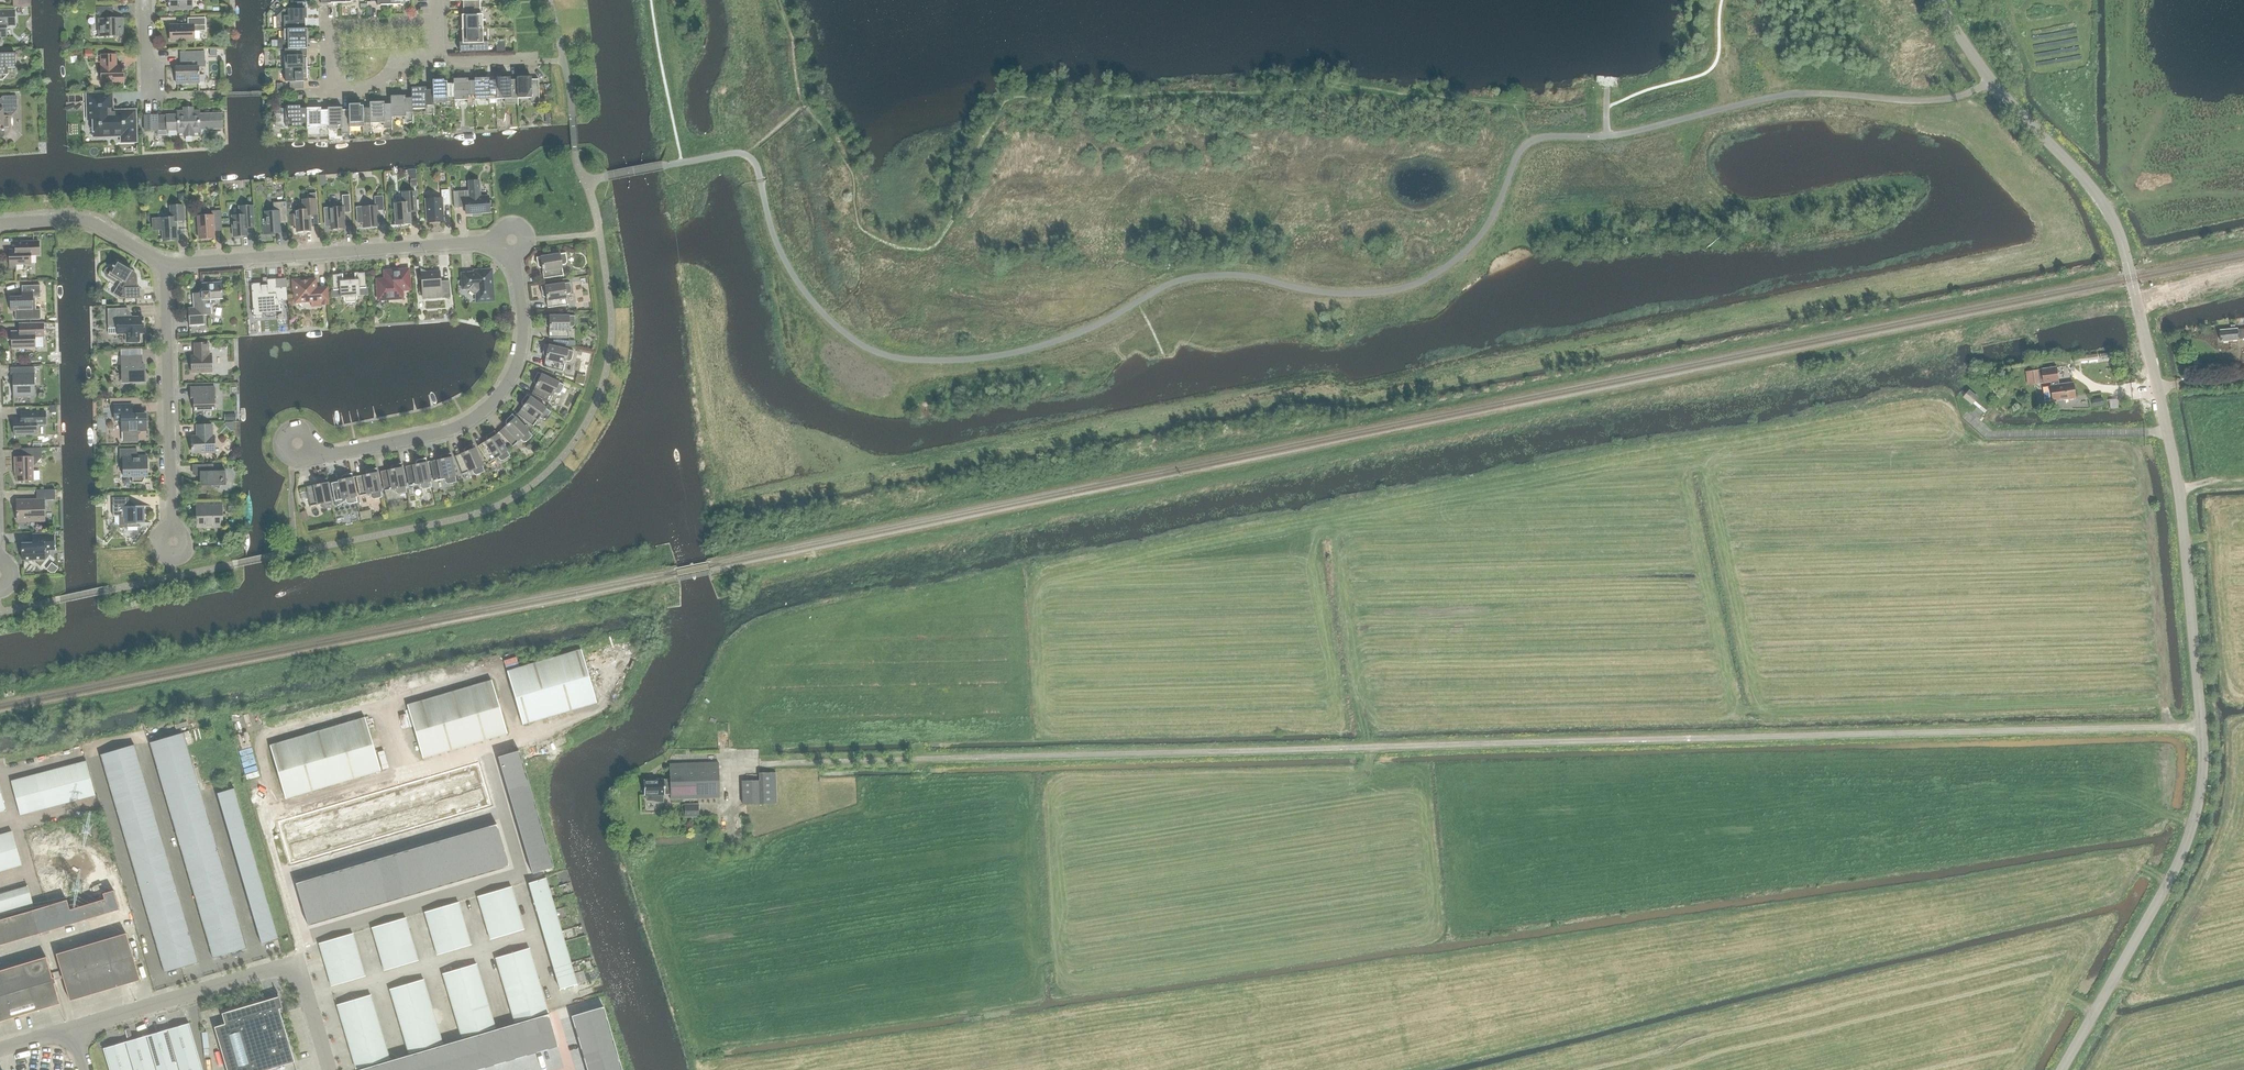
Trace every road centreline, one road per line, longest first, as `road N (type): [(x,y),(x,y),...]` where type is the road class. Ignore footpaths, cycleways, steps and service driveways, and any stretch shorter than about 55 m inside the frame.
road 1 (tertiary): [(2061,1069),(2180,858),(2200,790),(2202,726),(2180,499),(2112,219),(1990,82),(1939,0)]
road 2 (residential): [(312,446),(335,454),(439,433),(488,406),(521,350),(513,256)]
road 3 (residential): [(165,264),(496,241)]
road 4 (residential): [(439,61),(394,63),(373,85),(332,87),(330,27),(438,25)]
road 5 (residential): [(173,528),(165,264)]
road 6 (unclassified): [(74,1028),(298,962)]
road 7 (residential): [(0,224),(89,221),(165,264)]

